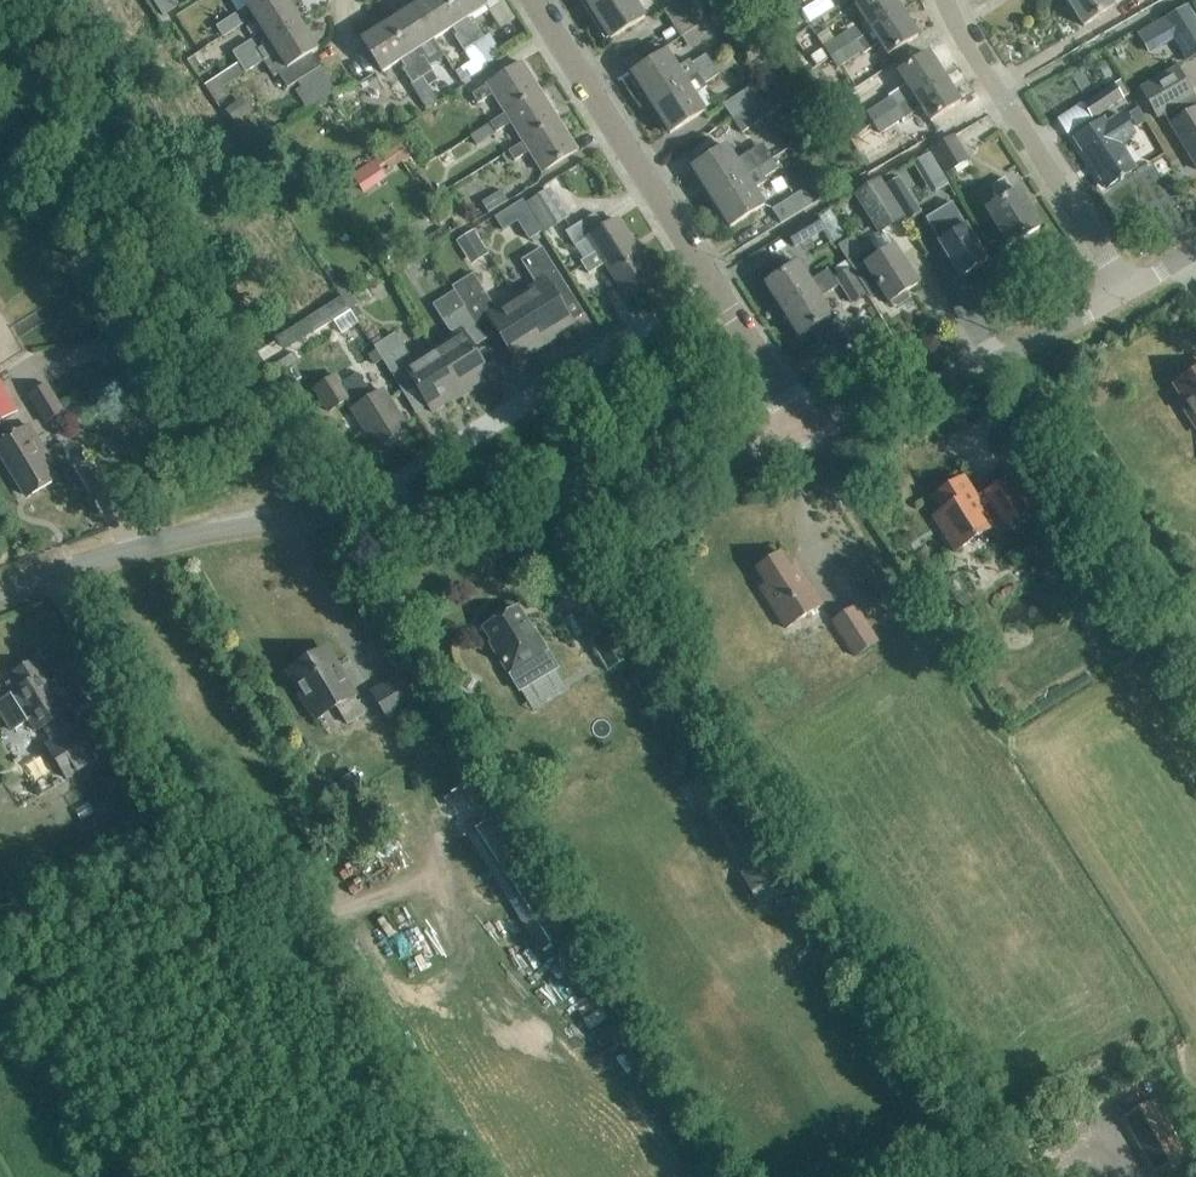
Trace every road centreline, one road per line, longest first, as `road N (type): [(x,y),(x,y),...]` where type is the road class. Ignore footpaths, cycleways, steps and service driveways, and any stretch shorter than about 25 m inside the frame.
road 1 (residential): [(365,509),(611,478),(799,436)]
road 2 (residential): [(365,509),(398,478),(712,282)]
road 3 (residential): [(0,593),(155,542),(365,509)]
road 4 (residential): [(799,436),(993,361),(1127,292)]
road 5 (residential): [(1127,292),(970,51),(946,0)]
road 6 (track): [(1195,635),(1013,351)]
road 7 (residential): [(712,282),(532,0)]
road 8 (track): [(316,516),(186,300)]
road 9 (residential): [(799,436),(782,394),(712,282)]

